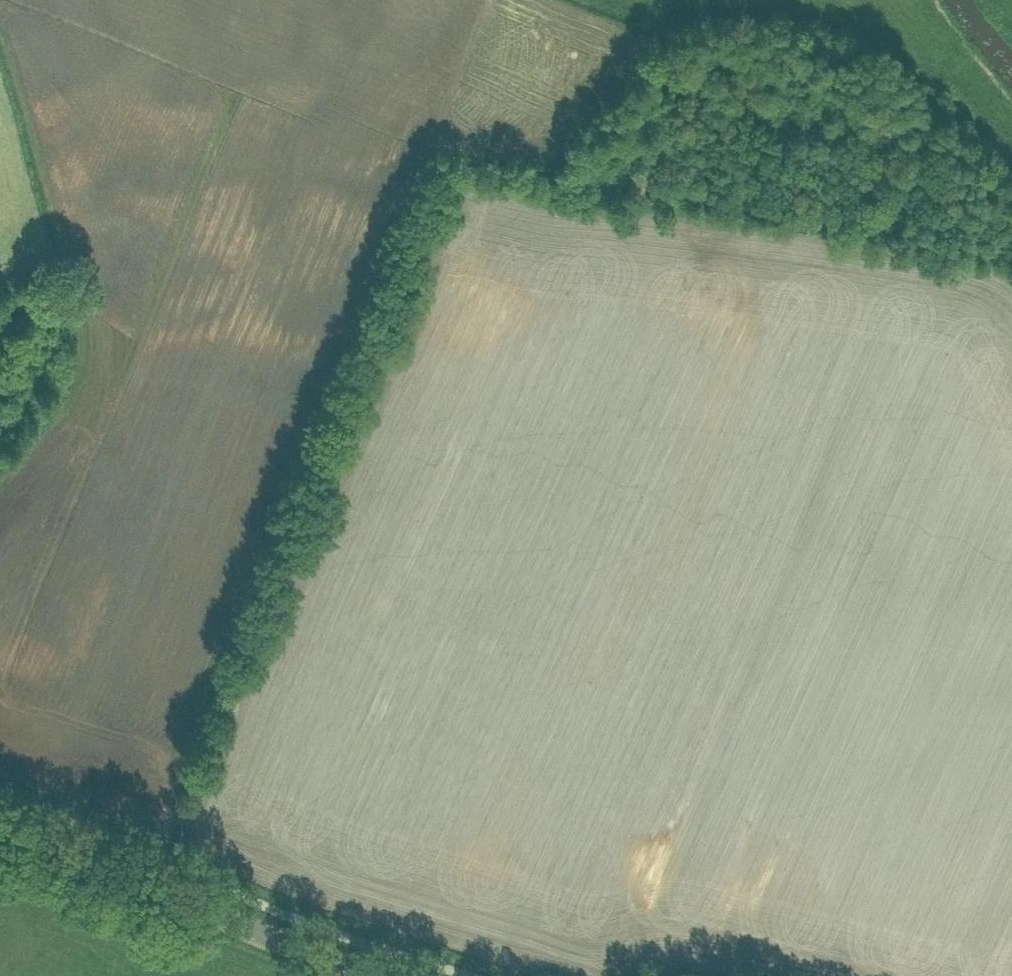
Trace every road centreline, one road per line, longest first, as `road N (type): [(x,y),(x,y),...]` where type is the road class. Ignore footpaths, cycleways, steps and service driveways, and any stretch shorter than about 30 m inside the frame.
road 1 (tertiary): [(387,975),(0,830)]

